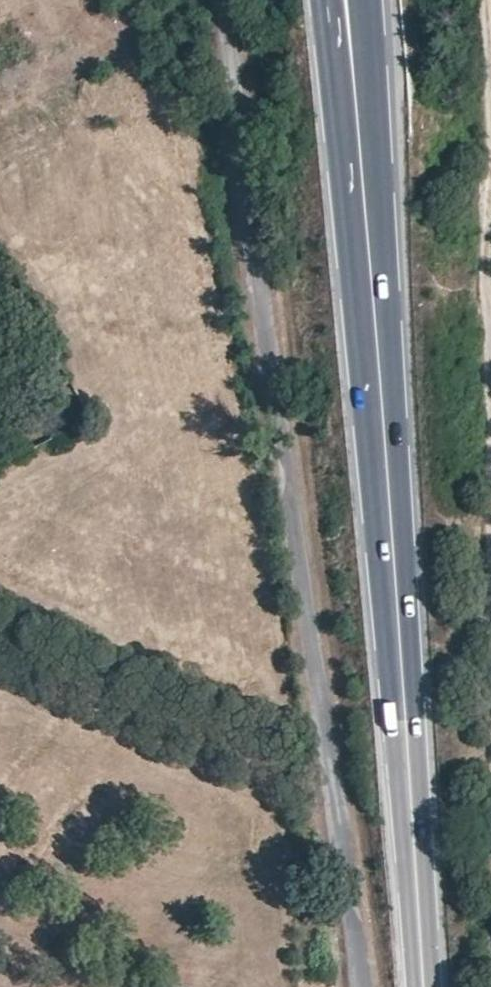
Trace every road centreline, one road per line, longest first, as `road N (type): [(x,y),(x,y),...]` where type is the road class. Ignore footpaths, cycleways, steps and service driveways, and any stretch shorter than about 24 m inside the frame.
road 1 (residential): [(234,0),(311,625),(366,986)]
road 2 (primary): [(356,96),(422,986)]
road 3 (track): [(490,412),(490,90)]

